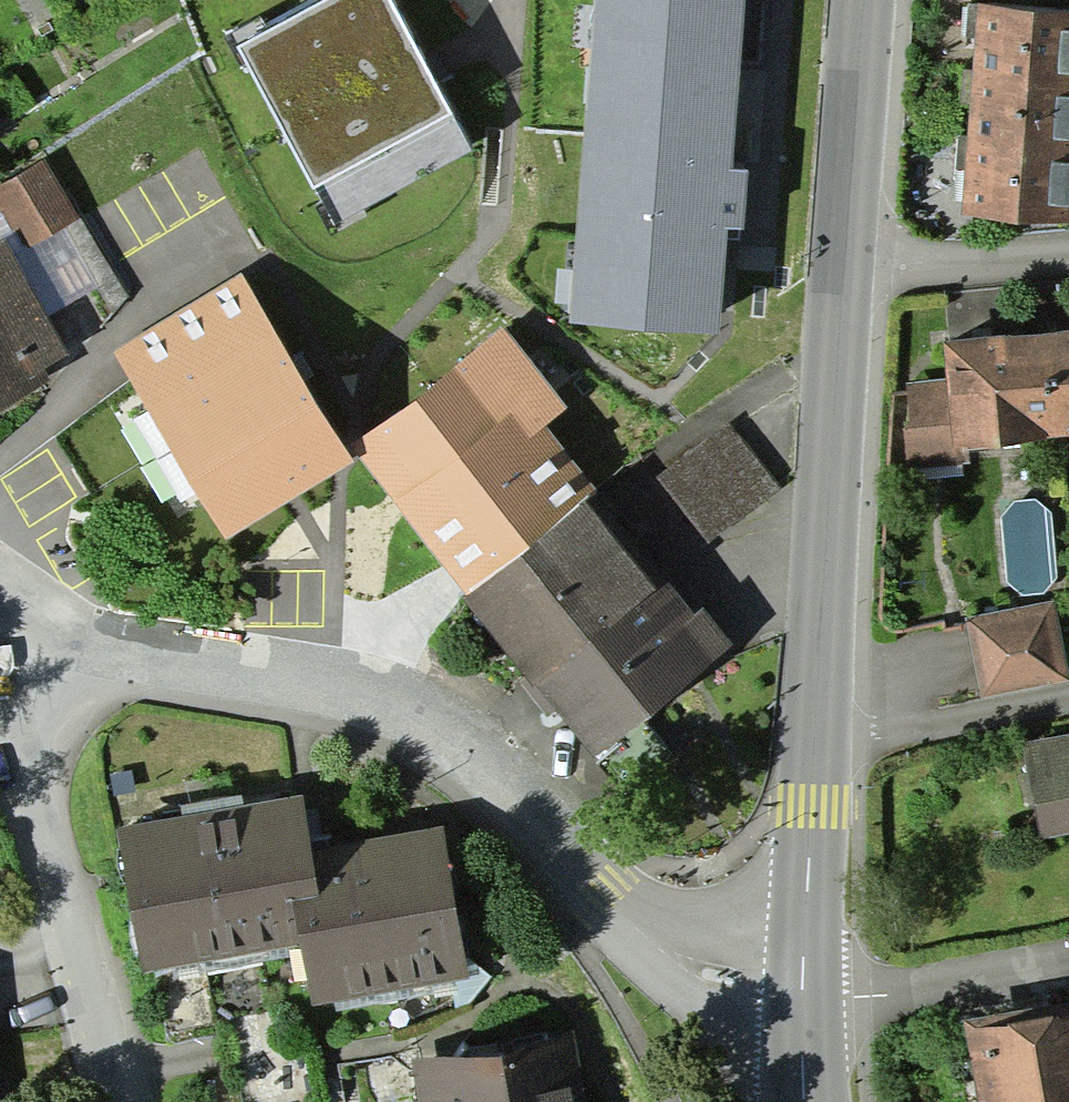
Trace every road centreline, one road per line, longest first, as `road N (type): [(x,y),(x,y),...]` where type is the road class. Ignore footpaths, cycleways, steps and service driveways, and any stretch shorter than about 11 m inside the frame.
road 1 (residential): [(801,996),(686,963),(596,907),(479,770),(378,697),(46,656)]
road 2 (secondary): [(816,732),(847,267)]
road 3 (residential): [(46,656),(15,744),(122,1101)]
road 4 (residential): [(801,996),(893,994),(1068,961)]
road 5 (secondary): [(847,267),(867,0)]
road 6 (secondary): [(801,996),(816,732)]
road 7 (residential): [(816,732),(1068,691)]
road 8 (residential): [(1068,247),(847,267)]

